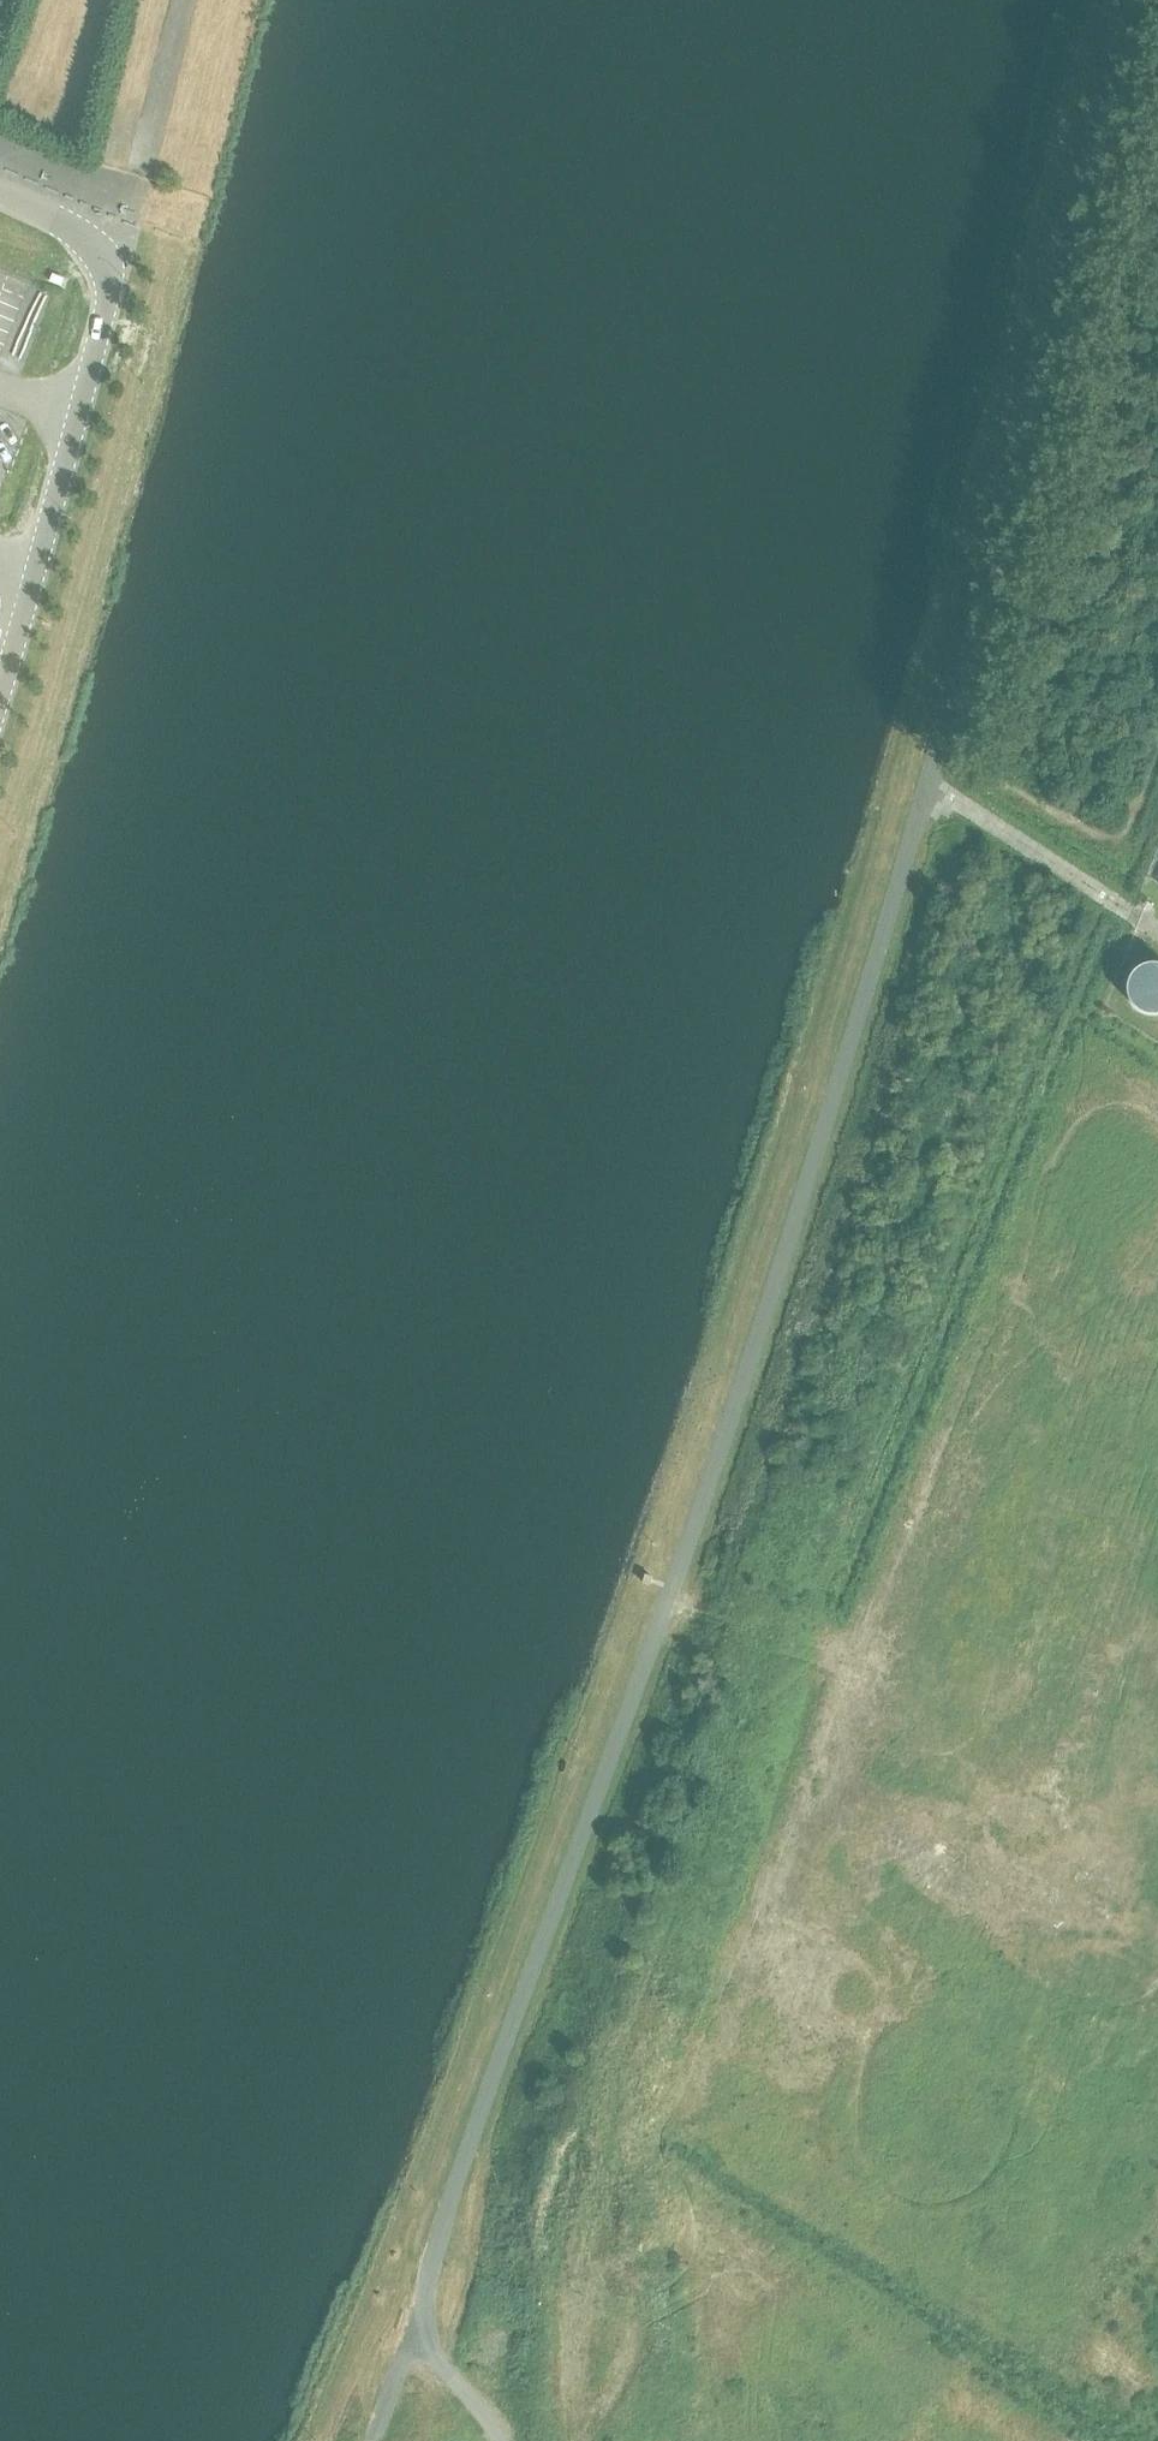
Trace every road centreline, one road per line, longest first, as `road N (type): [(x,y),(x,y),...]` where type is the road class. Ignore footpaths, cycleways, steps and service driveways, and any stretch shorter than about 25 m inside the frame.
road 1 (unclassified): [(410,2347),(498,2076),(671,1605),(924,783),(1012,482),(1130,0)]
road 2 (unclassified): [(37,567),(111,304),(111,265),(96,241)]
road 3 (unclassified): [(96,241),(127,209),(174,0)]
road 4 (unclassified): [(410,2347),(462,2385),(505,2440)]
road 5 (unclassified): [(0,687),(37,567)]

